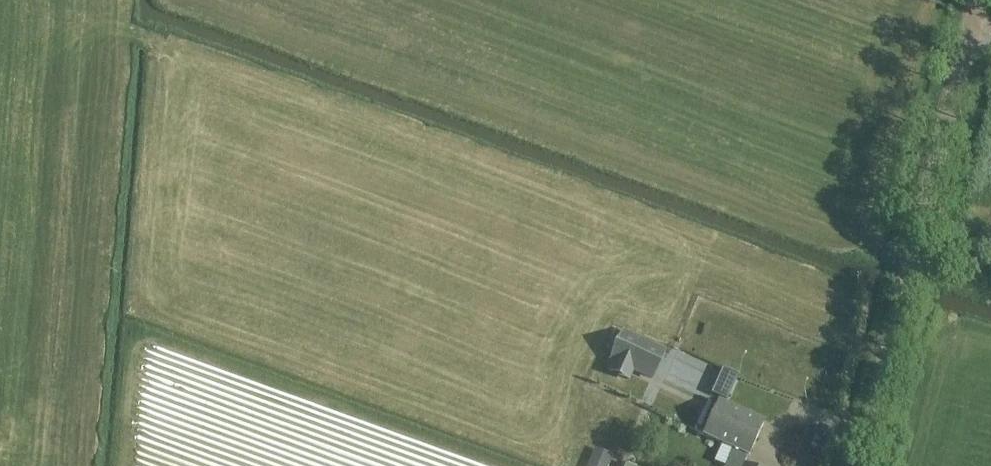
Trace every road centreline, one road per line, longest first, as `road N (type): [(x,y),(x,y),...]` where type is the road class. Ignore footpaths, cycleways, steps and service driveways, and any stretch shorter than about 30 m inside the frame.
road 1 (unclassified): [(856,465),(874,421),(976,0)]

